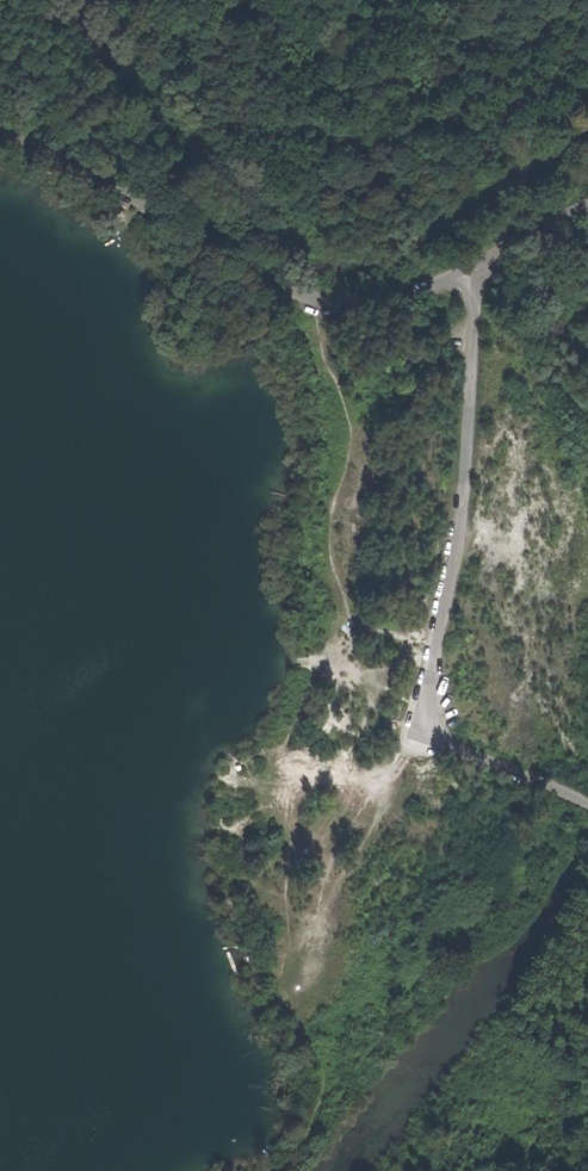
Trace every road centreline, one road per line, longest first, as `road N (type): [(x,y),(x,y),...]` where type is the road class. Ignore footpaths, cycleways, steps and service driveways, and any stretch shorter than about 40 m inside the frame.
road 1 (unclassified): [(587,803),(426,727),(475,462),(466,274)]
road 2 (track): [(315,301),(349,426),(325,544),(368,683),(351,777),(393,785),(426,727)]
road 3 (unclassified): [(466,274),(315,301),(0,128)]
road 4 (unclassified): [(466,274),(587,212)]

